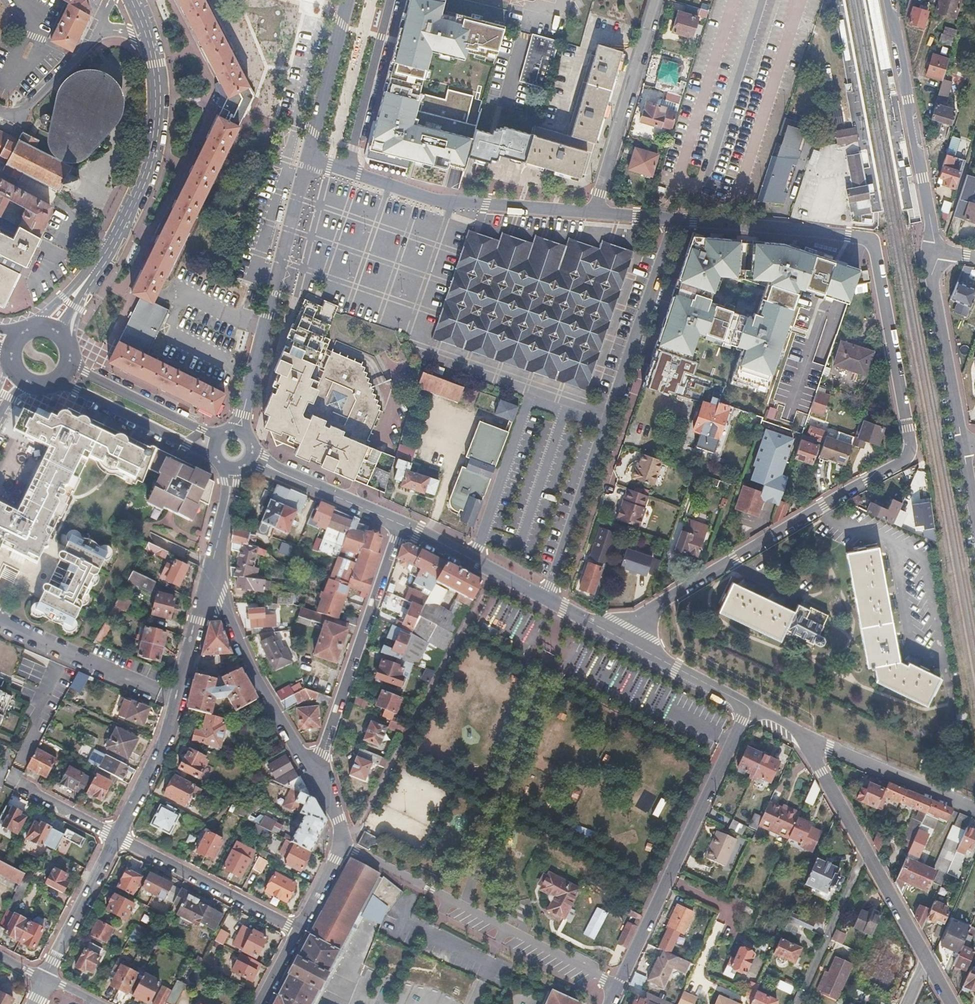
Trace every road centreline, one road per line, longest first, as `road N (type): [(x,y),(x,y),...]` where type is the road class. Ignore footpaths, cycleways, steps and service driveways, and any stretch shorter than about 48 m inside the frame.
road 1 (residential): [(874,243),(908,456),(635,618),(624,639)]
road 2 (residential): [(549,597),(677,219)]
road 3 (residential): [(618,987),(341,845)]
road 4 (residential): [(749,707),(618,987)]
road 5 (residential): [(309,158),(434,200),(594,214)]
road 6 (tertiary): [(212,563),(168,733),(115,837)]
road 7 (secondary): [(242,416),(309,158)]
road 8 (residential): [(398,523),(314,774)]
road 9 (residential): [(927,960),(799,733)]
road 10 (tertiary): [(146,35),(156,92),(150,153),(90,278)]
road 11 (residential): [(937,252),(887,0)]
road 12 (residential): [(314,774),(250,663),(212,563)]
road 13 (residential): [(594,214),(658,0)]
road 14 (residential): [(115,837),(297,931)]
road 15 (residential): [(874,243),(677,219)]
road 16 (residential): [(964,444),(933,278),(937,252)]
road 17 (residential): [(974,807),(799,733)]
road 18 (secondary): [(58,383),(215,459)]
road 19 (residential): [(549,597),(398,523)]
road 20 (secondary): [(220,434),(71,361)]
road 21 (secondary): [(309,158),(348,0)]
road 22 (tertiary): [(115,837),(45,979)]
road 23 (residential): [(749,707),(624,639)]
road 24 (residential): [(18,769),(12,780),(115,837)]
road 25 (residential): [(92,39),(24,114),(0,113)]
road 26 (residential): [(398,523),(284,474)]

